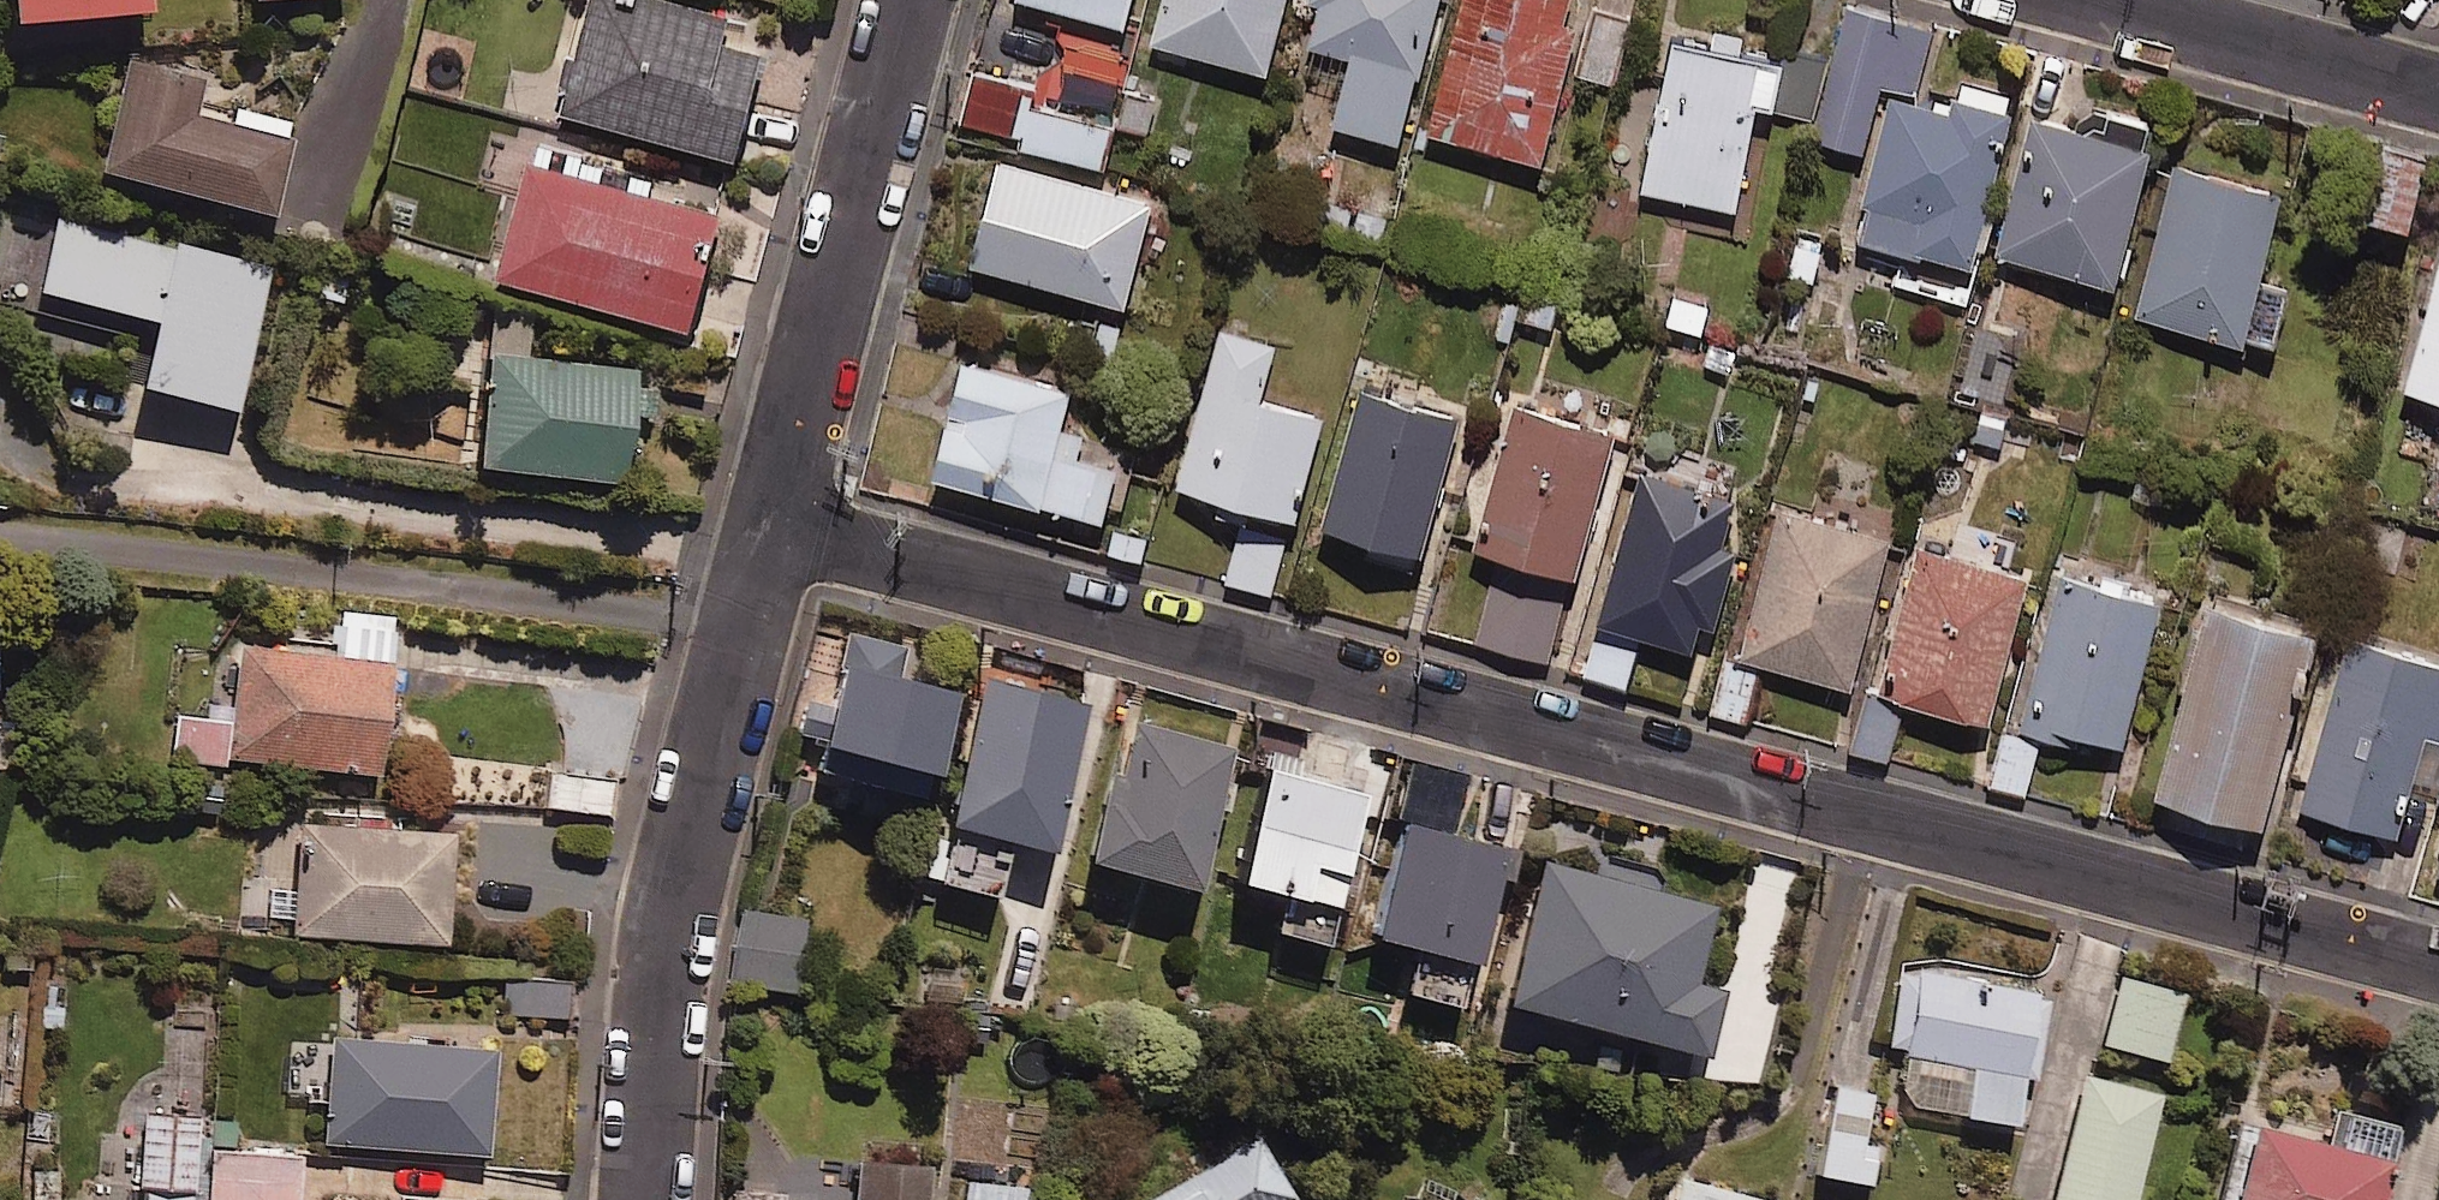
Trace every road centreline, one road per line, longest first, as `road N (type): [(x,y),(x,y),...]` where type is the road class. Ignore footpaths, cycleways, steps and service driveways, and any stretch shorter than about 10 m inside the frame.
road 1 (residential): [(2438,960),(773,527)]
road 2 (residential): [(646,1199),(675,882),(773,527)]
road 3 (residential): [(773,527),(910,0)]
road 4 (residential): [(2438,84),(2125,0)]
road 5 (residential): [(337,217),(395,0)]

